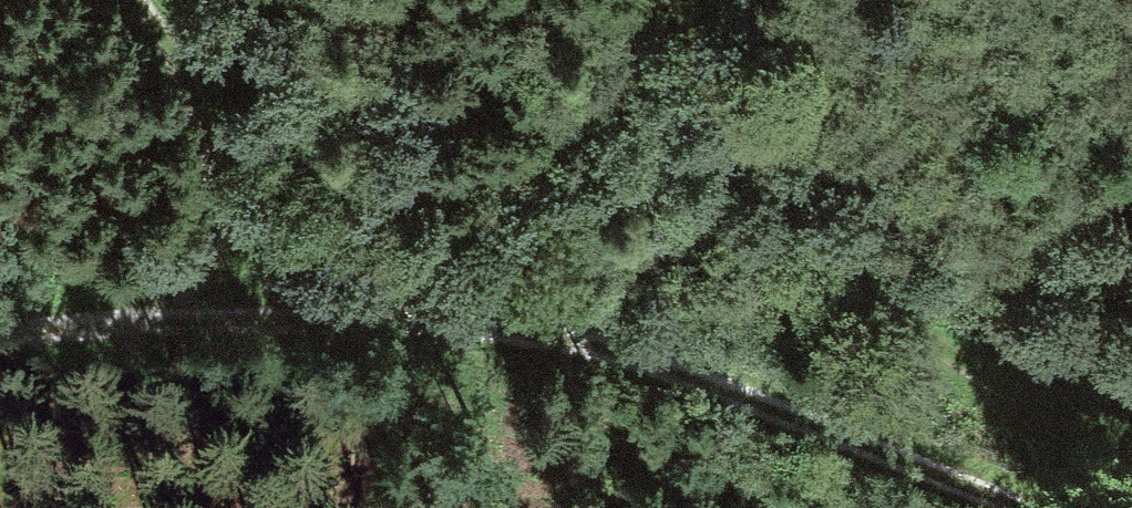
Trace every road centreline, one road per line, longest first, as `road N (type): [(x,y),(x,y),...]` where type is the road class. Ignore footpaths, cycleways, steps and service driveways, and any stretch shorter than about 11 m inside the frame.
road 1 (track): [(0,324),(224,309),(479,325),(645,355),(1036,507)]
road 2 (track): [(676,0),(736,121),(847,270),(1031,398),(1131,450)]
road 3 (track): [(138,0),(192,96),(213,166),(224,309)]

